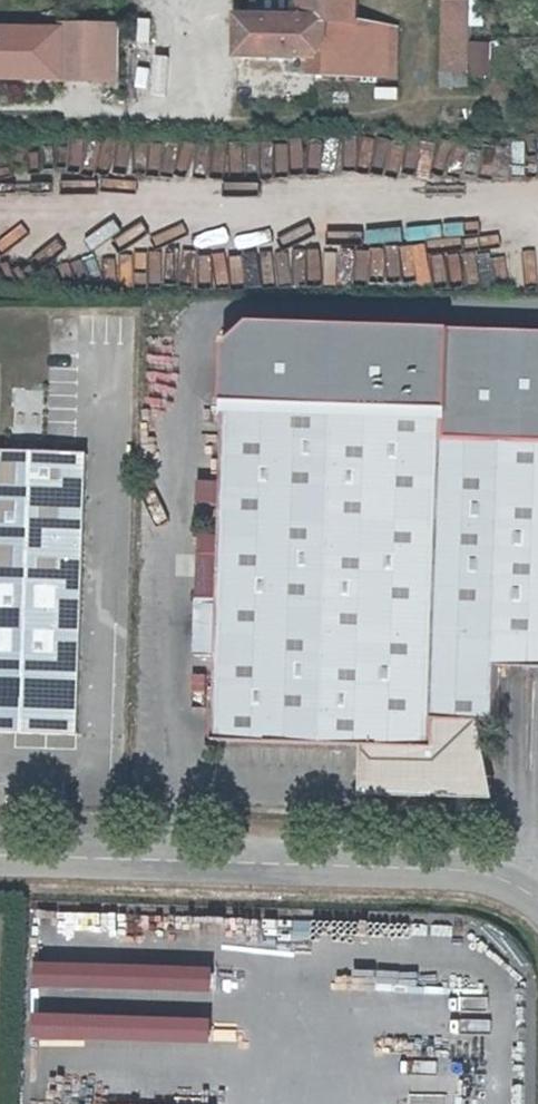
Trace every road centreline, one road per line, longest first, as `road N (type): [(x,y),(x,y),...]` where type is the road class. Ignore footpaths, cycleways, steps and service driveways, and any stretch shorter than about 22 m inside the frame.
road 1 (unclassified): [(537,901),(463,869),(0,857)]

